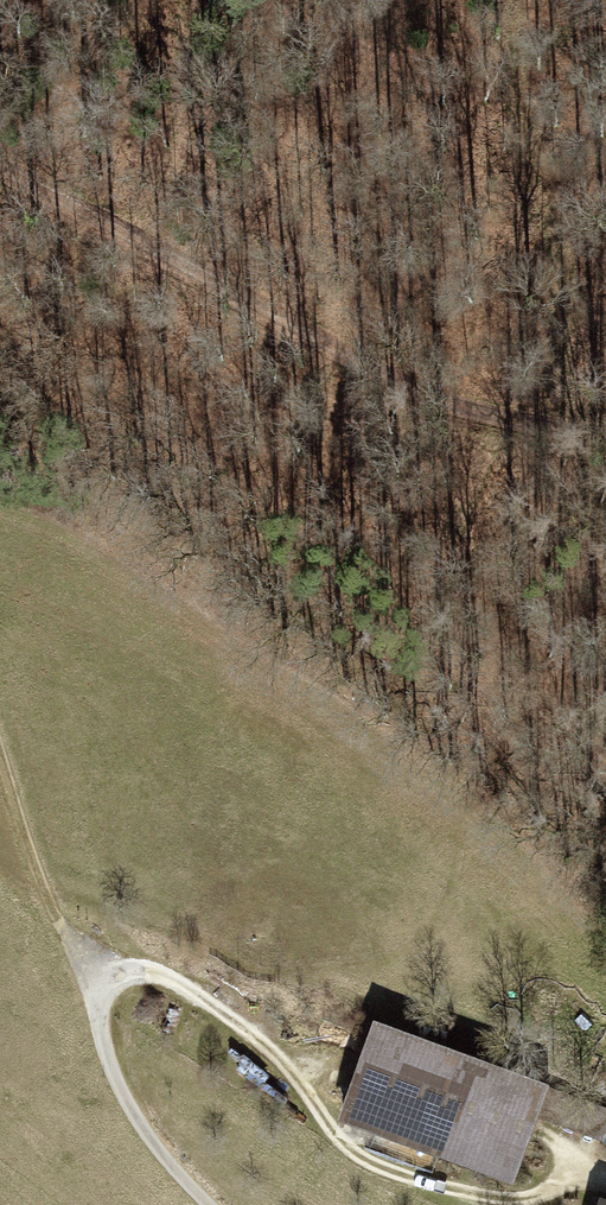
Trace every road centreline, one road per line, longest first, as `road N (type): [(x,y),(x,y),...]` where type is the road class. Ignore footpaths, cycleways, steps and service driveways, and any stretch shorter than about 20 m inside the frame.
road 1 (track): [(605,431),(477,413),(317,342),(0,170)]
road 2 (track): [(605,1179),(587,1170),(554,1191),(488,1198),(379,1171),(329,1138),(297,1068),(263,1031),(194,989),(141,975),(98,998)]
road 3 (track): [(469,0),(499,297),(524,419)]
road 4 (track): [(98,998),(0,700)]
road 5 (track): [(98,998),(99,1035),(127,1113),(205,1204)]

